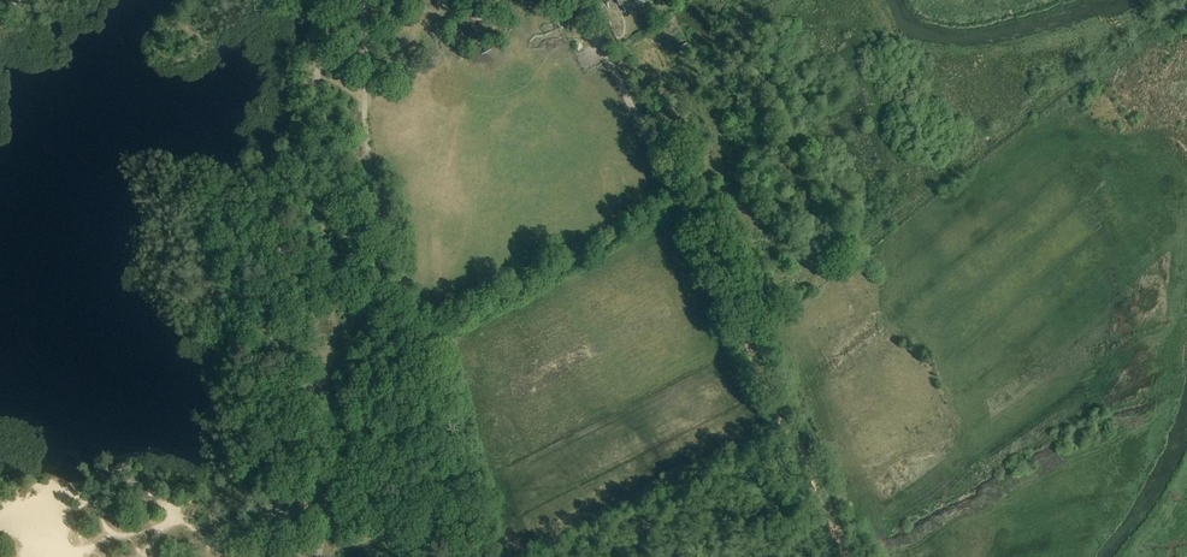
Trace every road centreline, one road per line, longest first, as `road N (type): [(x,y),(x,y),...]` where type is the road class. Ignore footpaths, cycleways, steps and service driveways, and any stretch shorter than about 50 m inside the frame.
road 1 (track): [(847,556),(726,290),(578,0)]
road 2 (track): [(364,0),(363,109),(383,262),(346,387),(320,556)]

